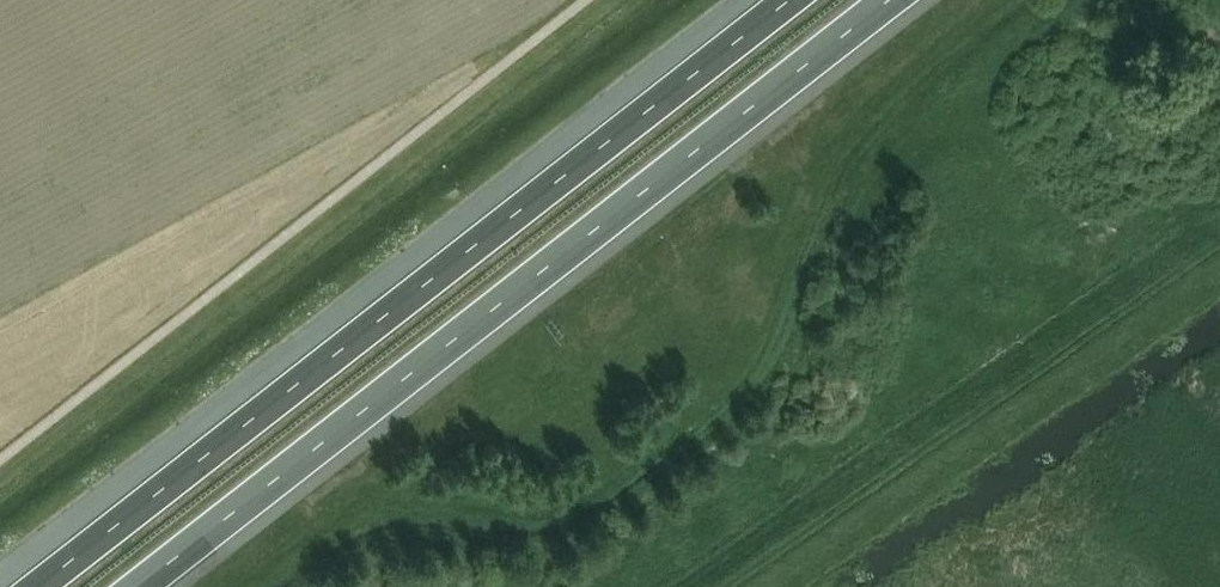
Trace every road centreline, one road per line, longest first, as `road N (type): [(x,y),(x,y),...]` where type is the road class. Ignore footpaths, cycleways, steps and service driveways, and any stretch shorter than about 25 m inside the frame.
road 1 (motorway): [(136,586),(890,0)]
road 2 (motorway): [(790,0),(39,586)]

